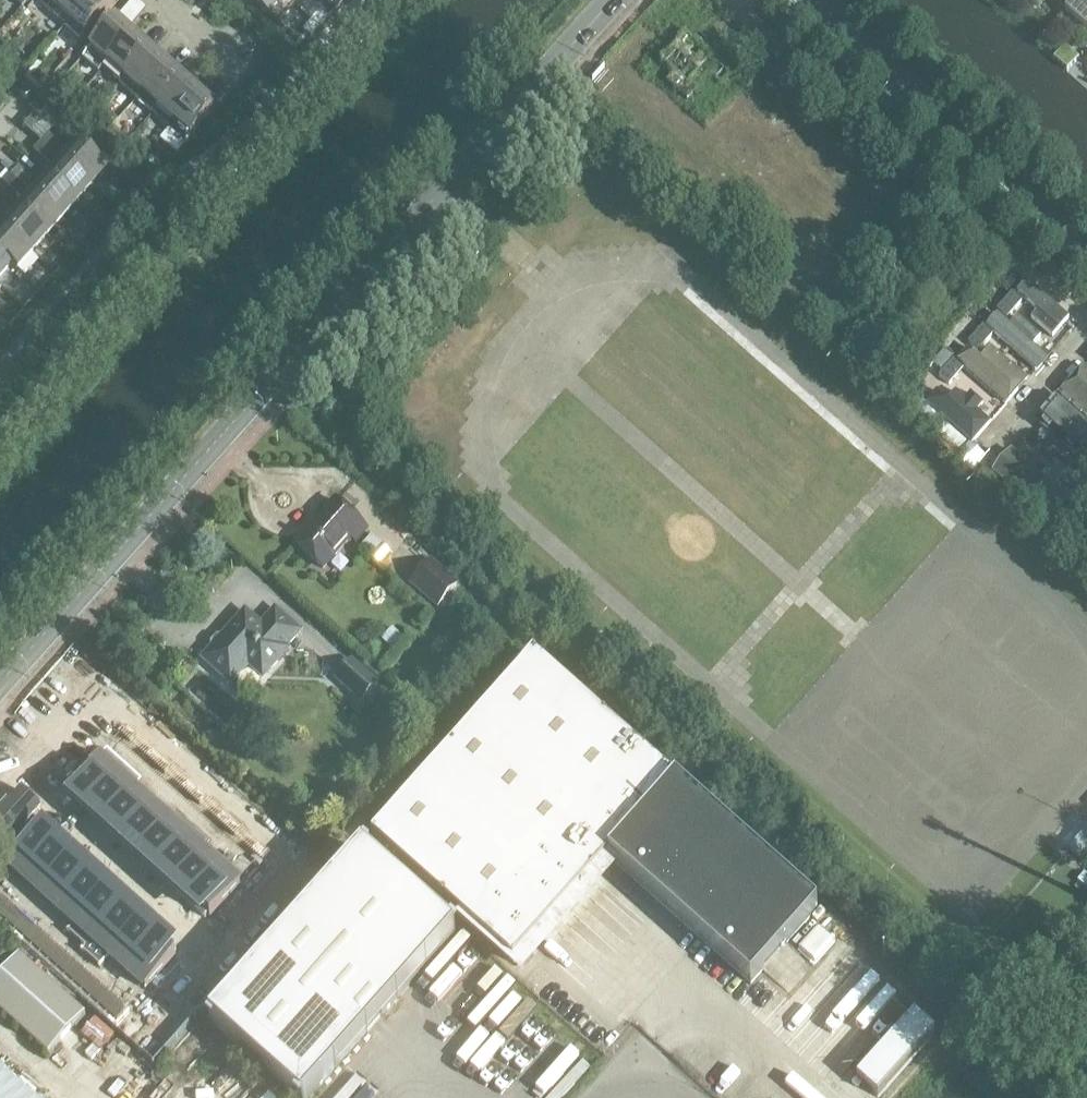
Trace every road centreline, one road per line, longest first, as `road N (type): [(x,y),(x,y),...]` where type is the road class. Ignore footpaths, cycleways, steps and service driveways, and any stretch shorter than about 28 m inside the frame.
road 1 (tertiary): [(0,684),(623,0)]
road 2 (unclassified): [(0,441),(396,0)]
road 3 (residential): [(42,753),(101,688),(288,856),(127,1034)]
road 4 (tertiary): [(1086,265),(791,0)]

